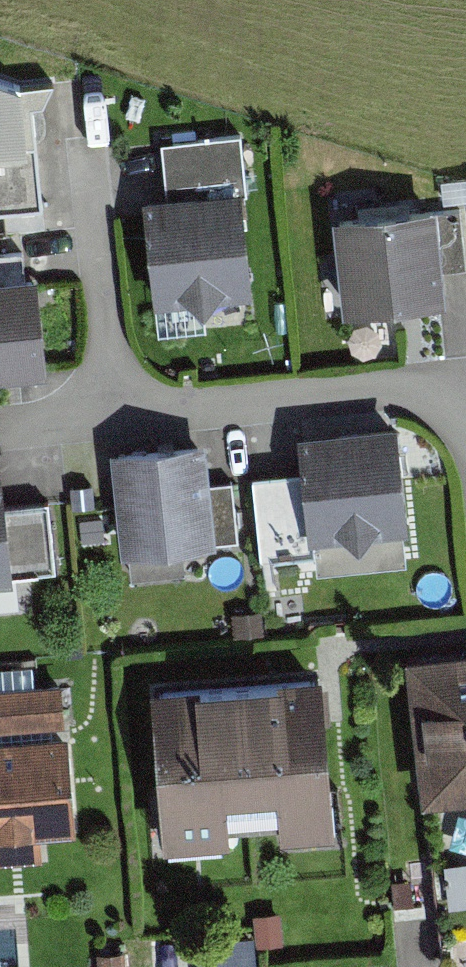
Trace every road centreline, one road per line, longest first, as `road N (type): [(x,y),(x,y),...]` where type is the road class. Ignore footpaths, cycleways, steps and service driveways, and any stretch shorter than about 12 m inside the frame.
road 1 (residential): [(465,435),(439,407),(389,390),(112,416)]
road 2 (residential): [(112,416),(85,146)]

